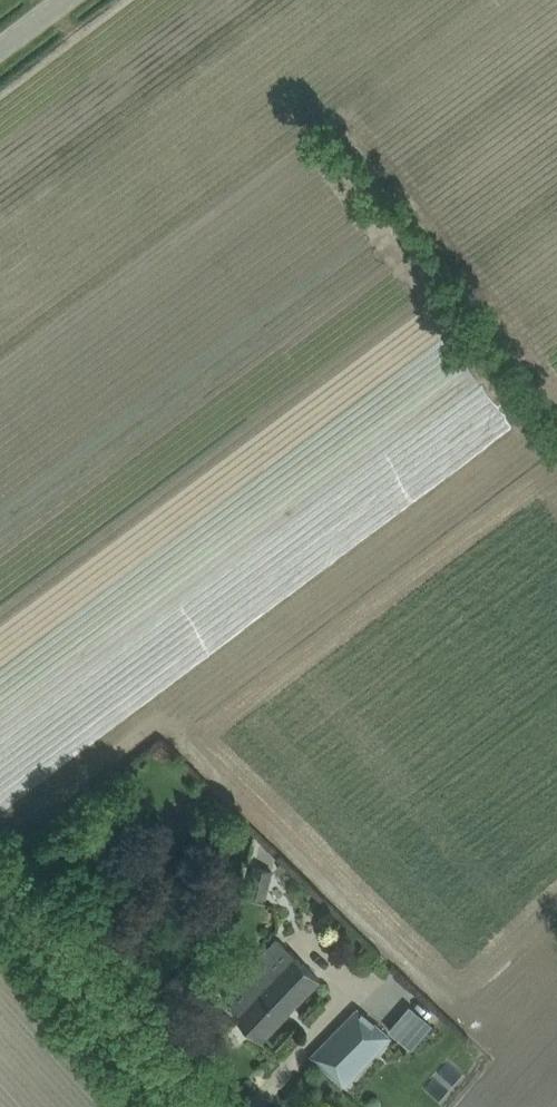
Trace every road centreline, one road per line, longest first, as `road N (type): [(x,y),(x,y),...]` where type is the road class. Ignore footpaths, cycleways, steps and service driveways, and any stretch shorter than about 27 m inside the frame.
road 1 (tertiary): [(188,1106),(0,895)]

